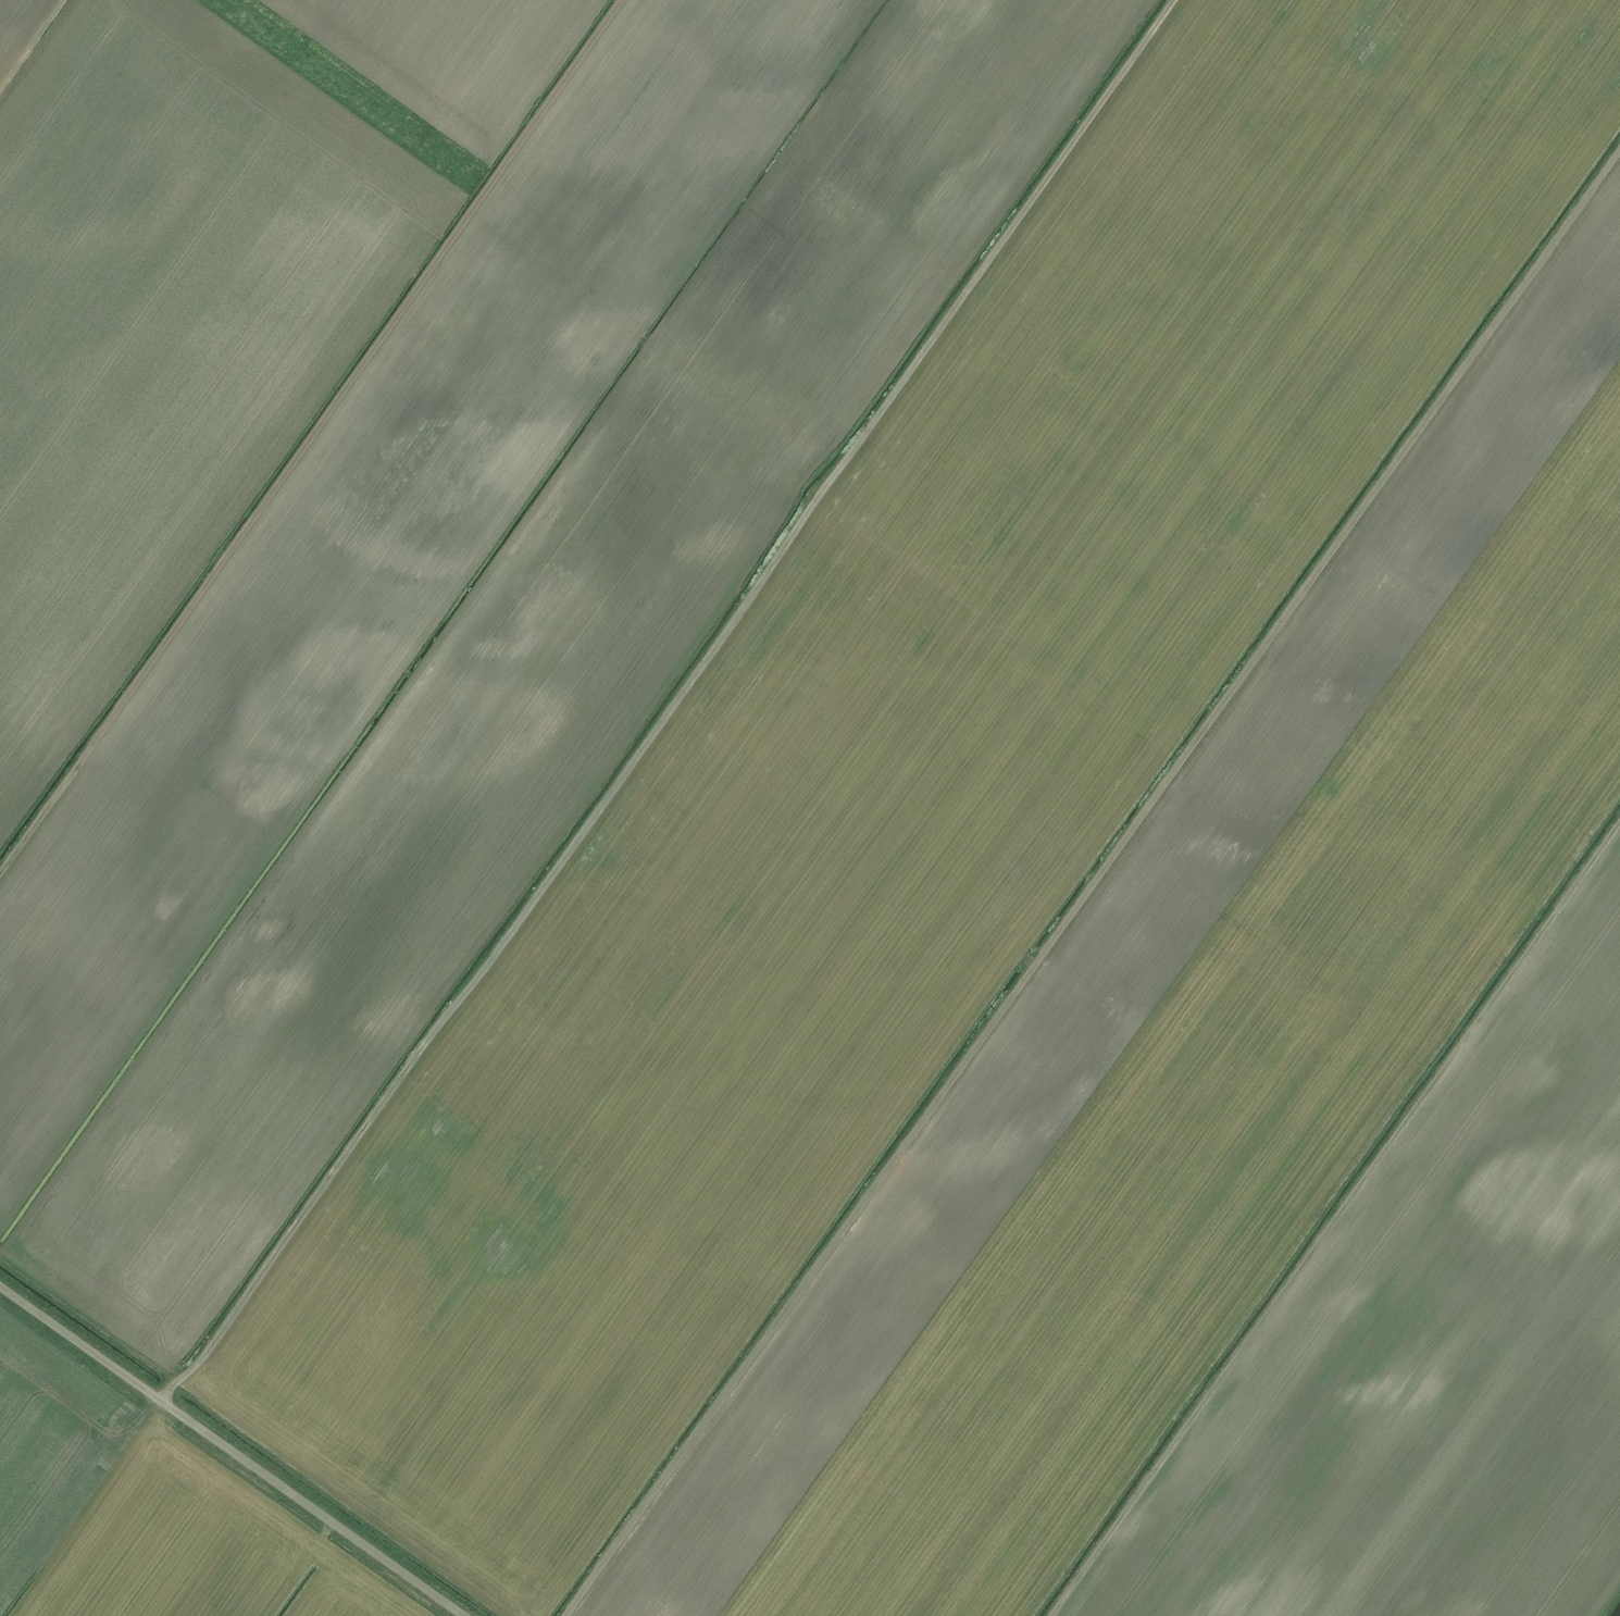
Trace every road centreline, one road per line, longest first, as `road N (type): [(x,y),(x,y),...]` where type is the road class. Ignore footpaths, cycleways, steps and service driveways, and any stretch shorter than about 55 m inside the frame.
road 1 (unclassified): [(463,1615),(0,1287)]
road 2 (track): [(1409,452),(1619,154)]

